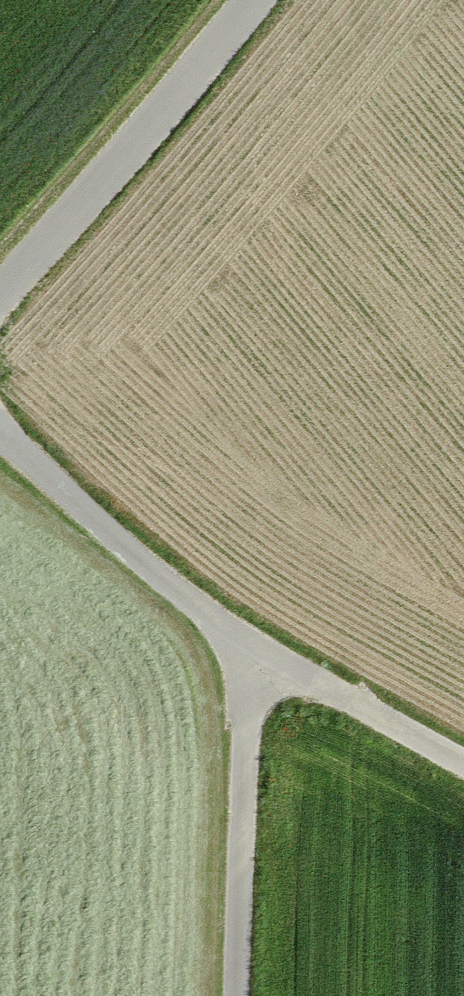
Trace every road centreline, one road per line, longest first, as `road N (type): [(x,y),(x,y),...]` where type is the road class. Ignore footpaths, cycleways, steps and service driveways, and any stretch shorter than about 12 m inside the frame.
road 1 (unclassified): [(254,0),(0,291)]
road 2 (unclassified): [(238,995),(249,640)]
road 3 (unclassified): [(249,640),(172,585),(0,432)]
road 4 (unclassified): [(463,761),(249,640)]

